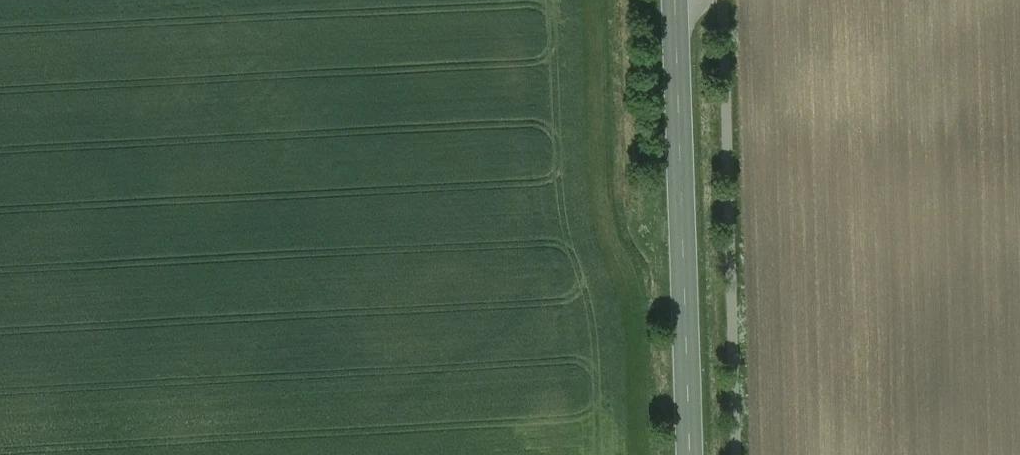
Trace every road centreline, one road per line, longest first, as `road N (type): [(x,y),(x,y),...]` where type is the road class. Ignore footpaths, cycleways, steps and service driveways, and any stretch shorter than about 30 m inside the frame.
road 1 (secondary): [(690,454),(674,0)]

